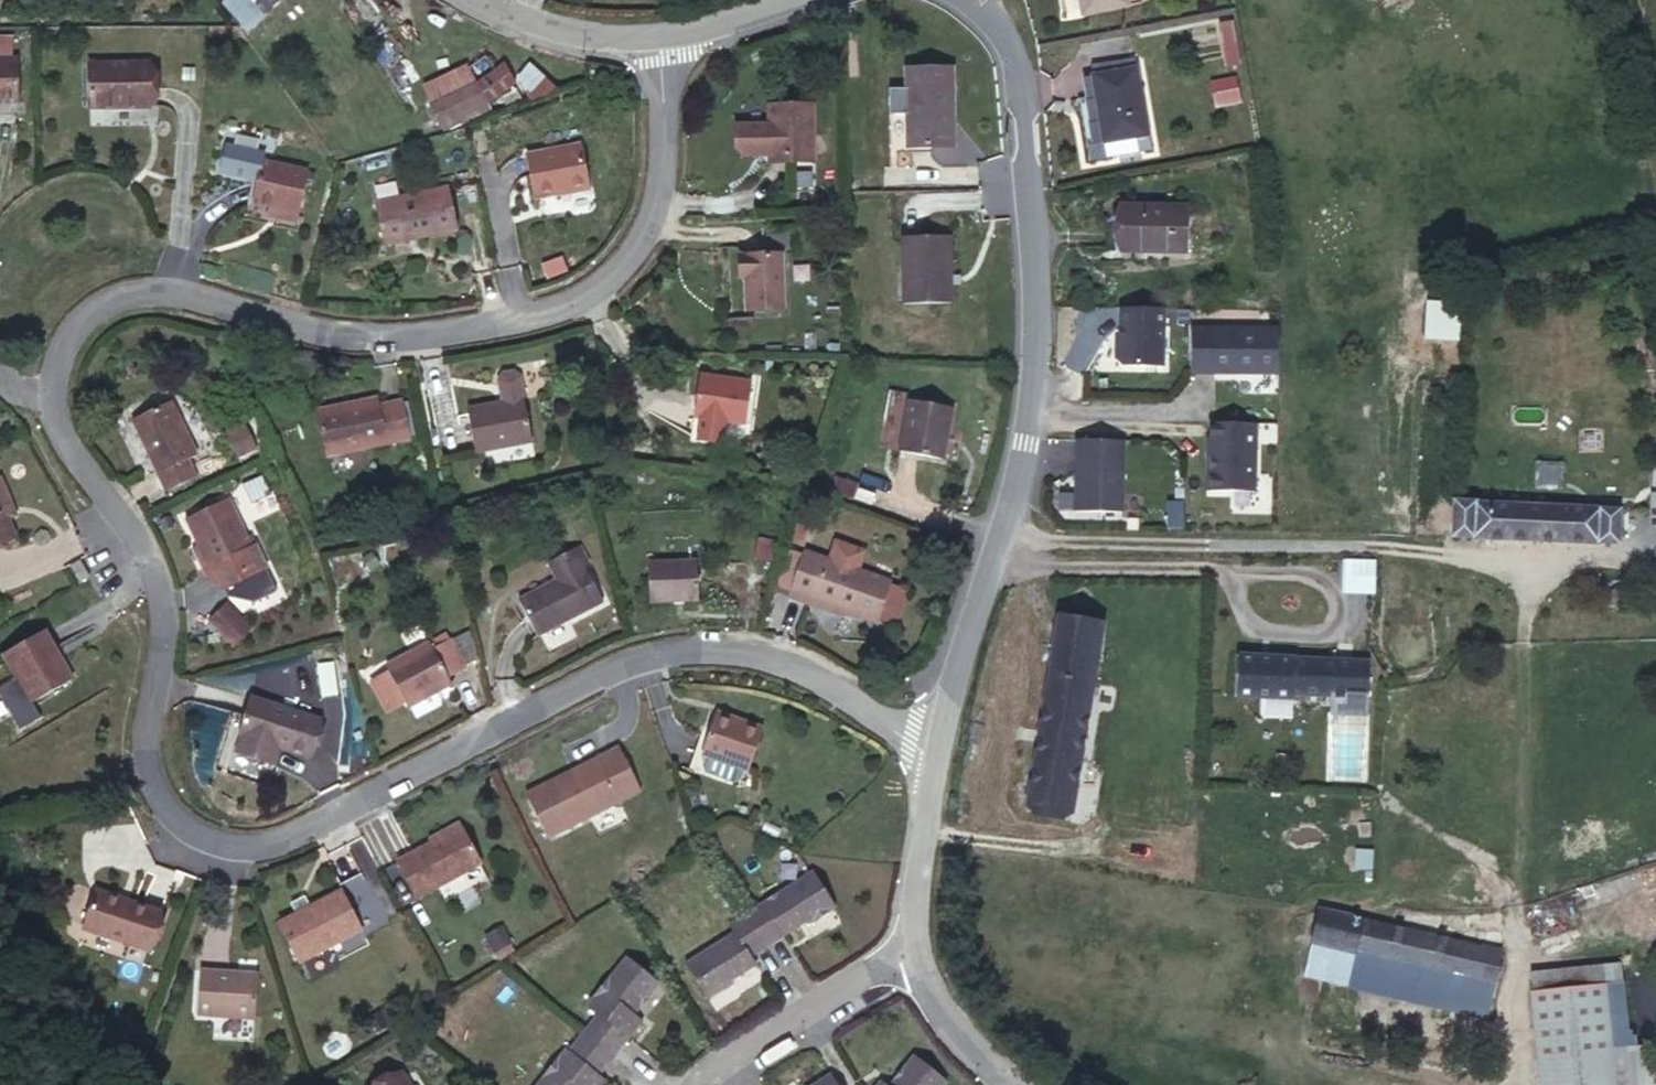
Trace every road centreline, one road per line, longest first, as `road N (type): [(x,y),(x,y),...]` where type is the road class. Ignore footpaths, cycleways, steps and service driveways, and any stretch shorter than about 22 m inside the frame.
road 1 (residential): [(936,756),(808,674),(742,653),(685,650),(586,681),(364,797),(251,845),(229,846),(192,831),(154,791),(142,751),(158,641),(155,580),(134,531),(51,422),(47,379),(55,347),(79,318),(116,295),(160,289),(305,326),(394,336),(521,322),(589,297),(616,273),(658,203),(660,35)]
road 2 (residential): [(973,0),(999,24),(1022,76),(1036,316),(1026,444),(936,756)]
road 3 (residential): [(912,951),(705,1067),(693,1084)]
road 4 (residential): [(936,756),(916,867),(912,951)]
road 5 (residential): [(483,0),(589,37),(660,35)]
road 6 (residential): [(912,951),(936,1009),(1010,1084)]
road 7 (residential): [(660,35),(720,26),(786,0)]

